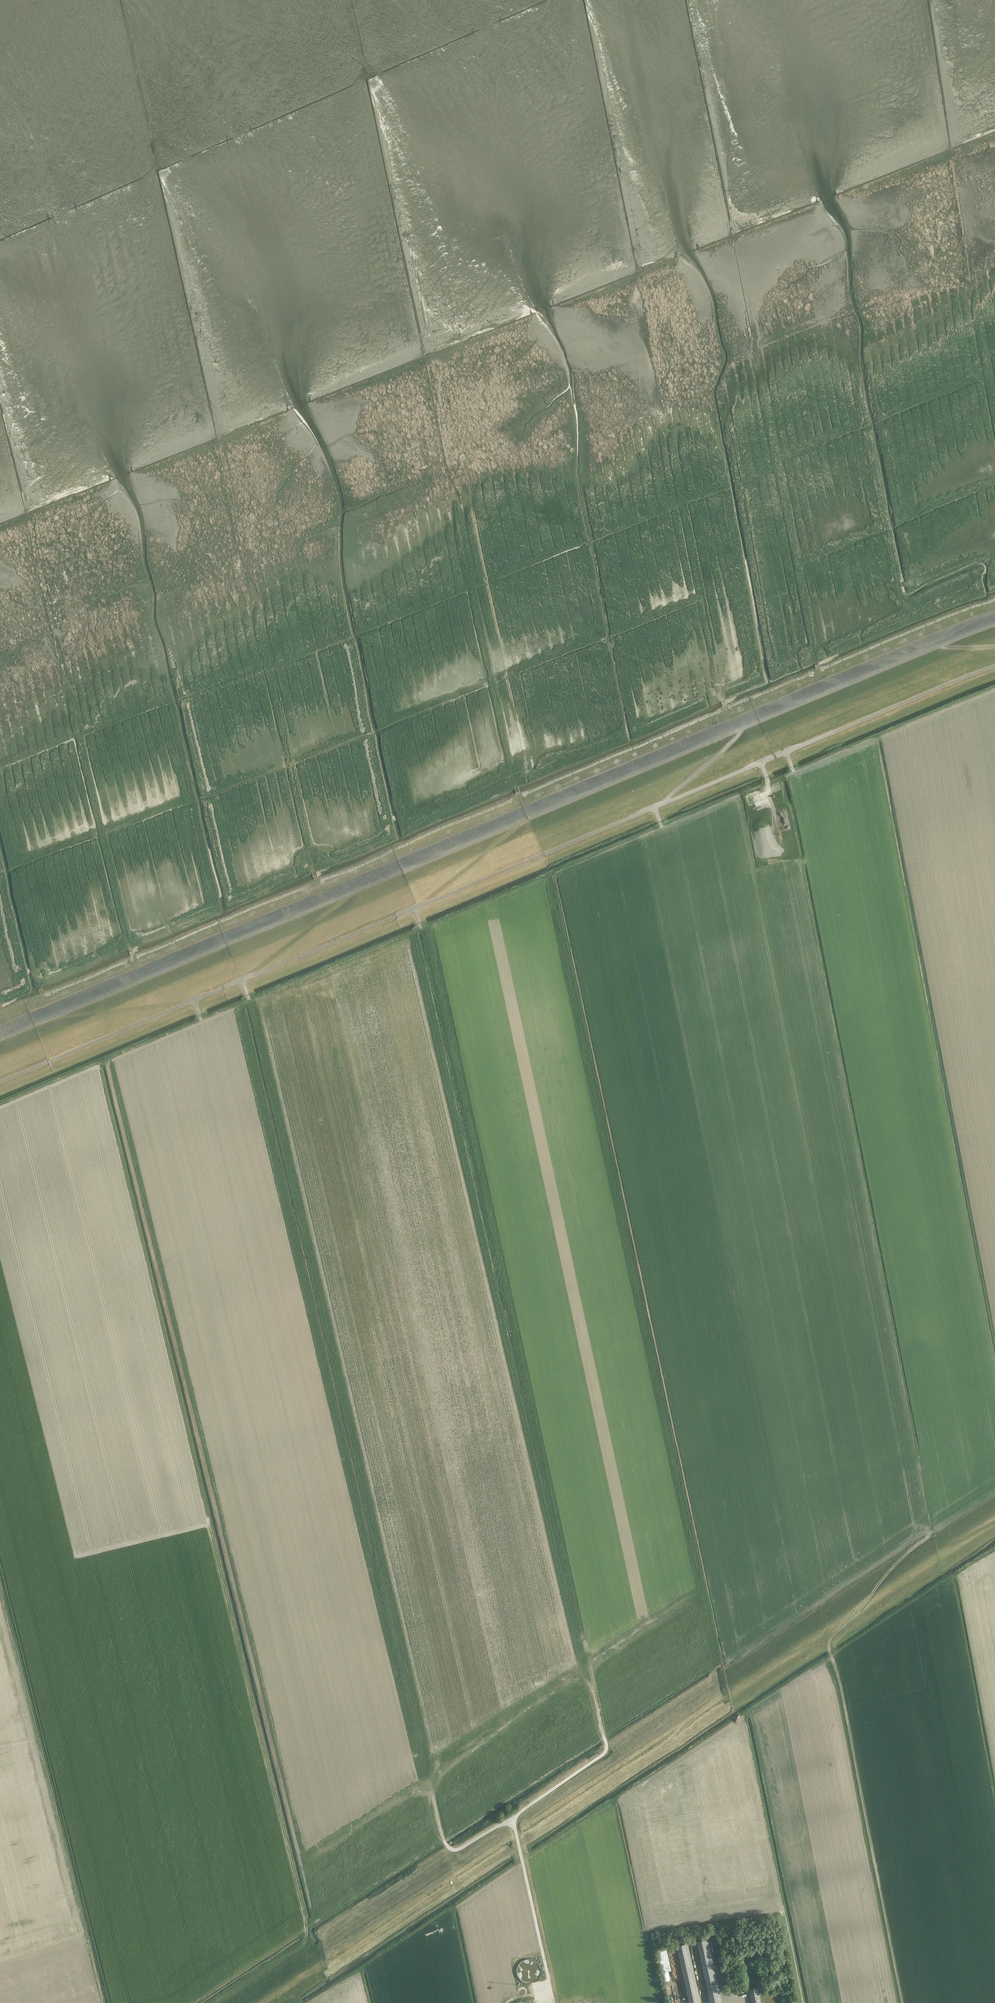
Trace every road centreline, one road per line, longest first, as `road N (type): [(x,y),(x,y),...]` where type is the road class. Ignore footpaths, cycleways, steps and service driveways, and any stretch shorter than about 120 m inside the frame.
road 1 (track): [(412,909),(522,821)]
road 2 (track): [(192,1001),(55,1017)]
road 3 (track): [(248,977),(351,893)]

